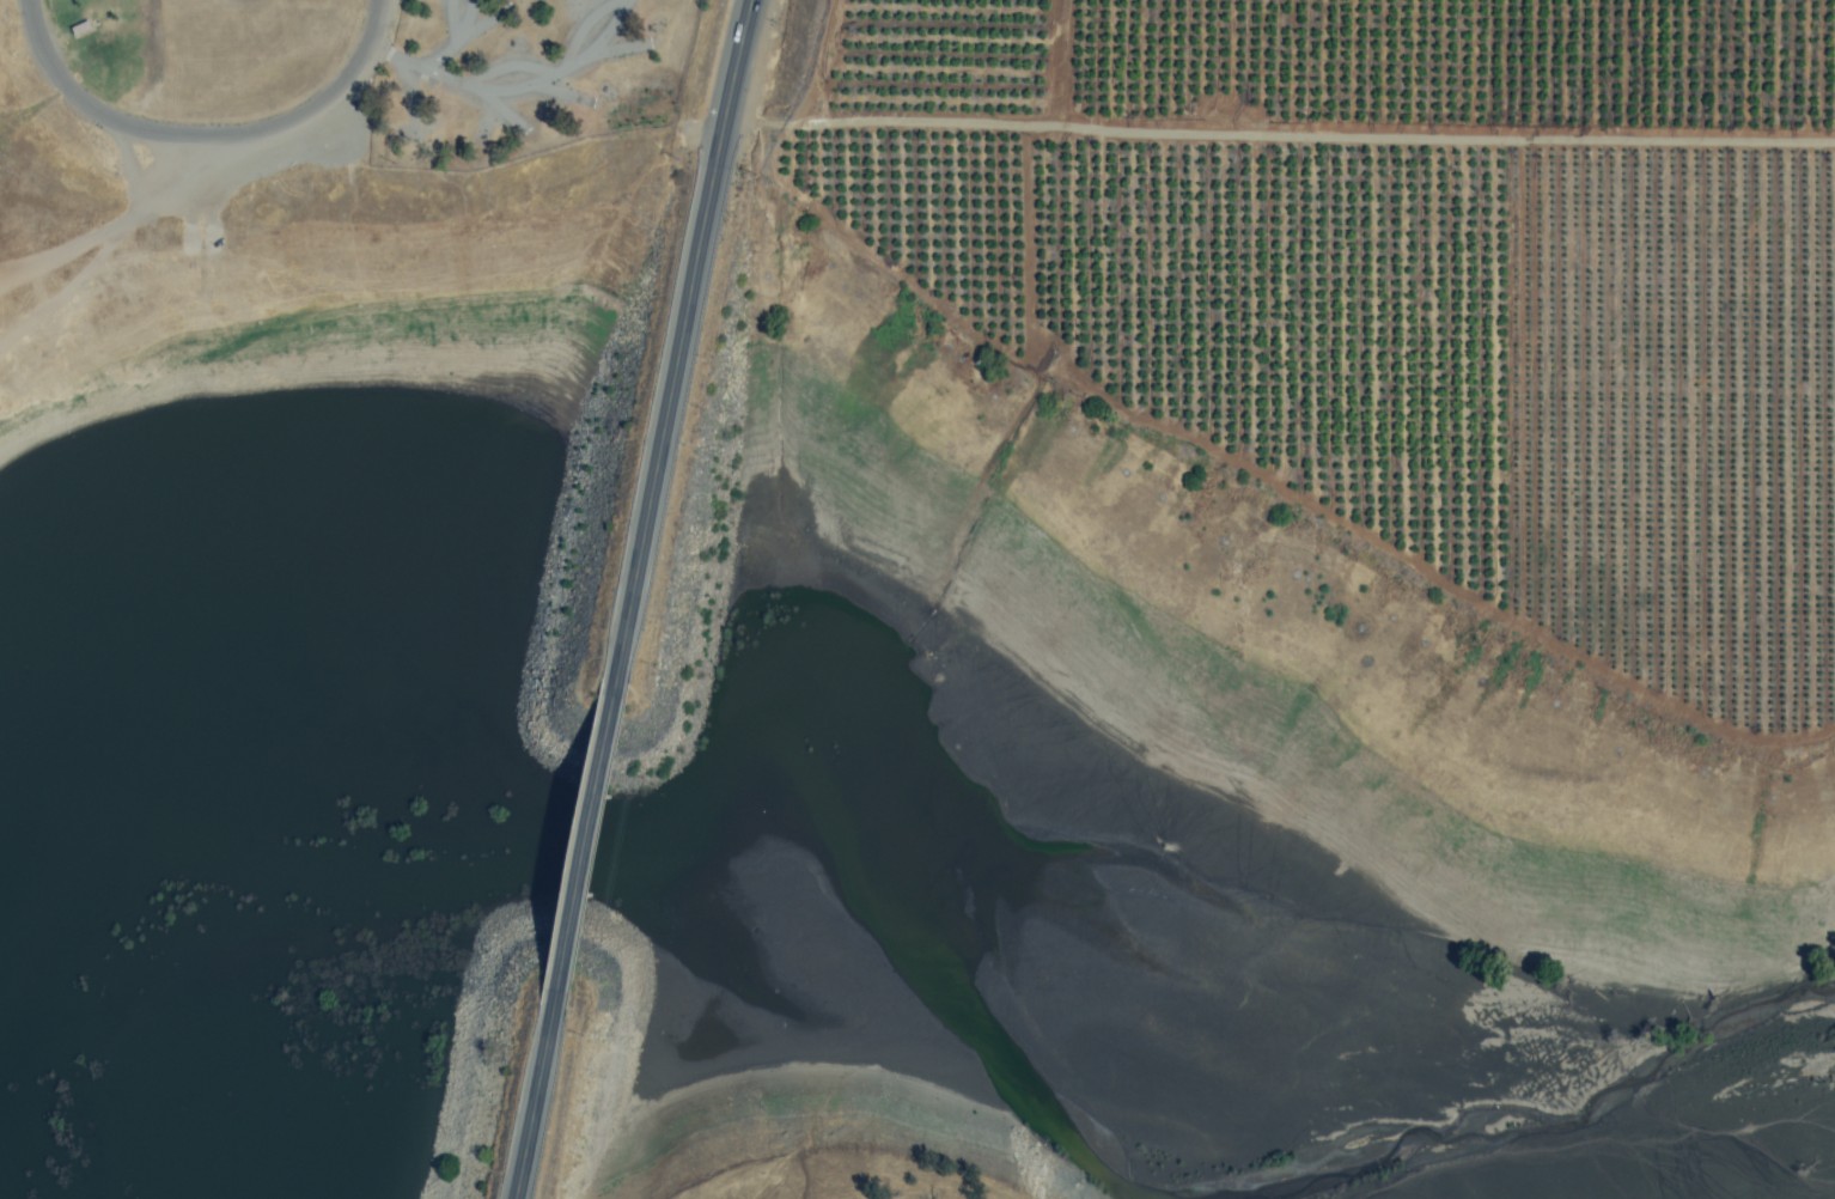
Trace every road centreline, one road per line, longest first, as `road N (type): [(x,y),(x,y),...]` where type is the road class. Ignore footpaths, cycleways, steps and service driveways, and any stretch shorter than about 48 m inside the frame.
road 1 (secondary): [(612,677),(705,196),(755,0)]
road 2 (secondary): [(549,1008),(612,677)]
road 3 (secondary): [(511,1198),(549,1008)]

